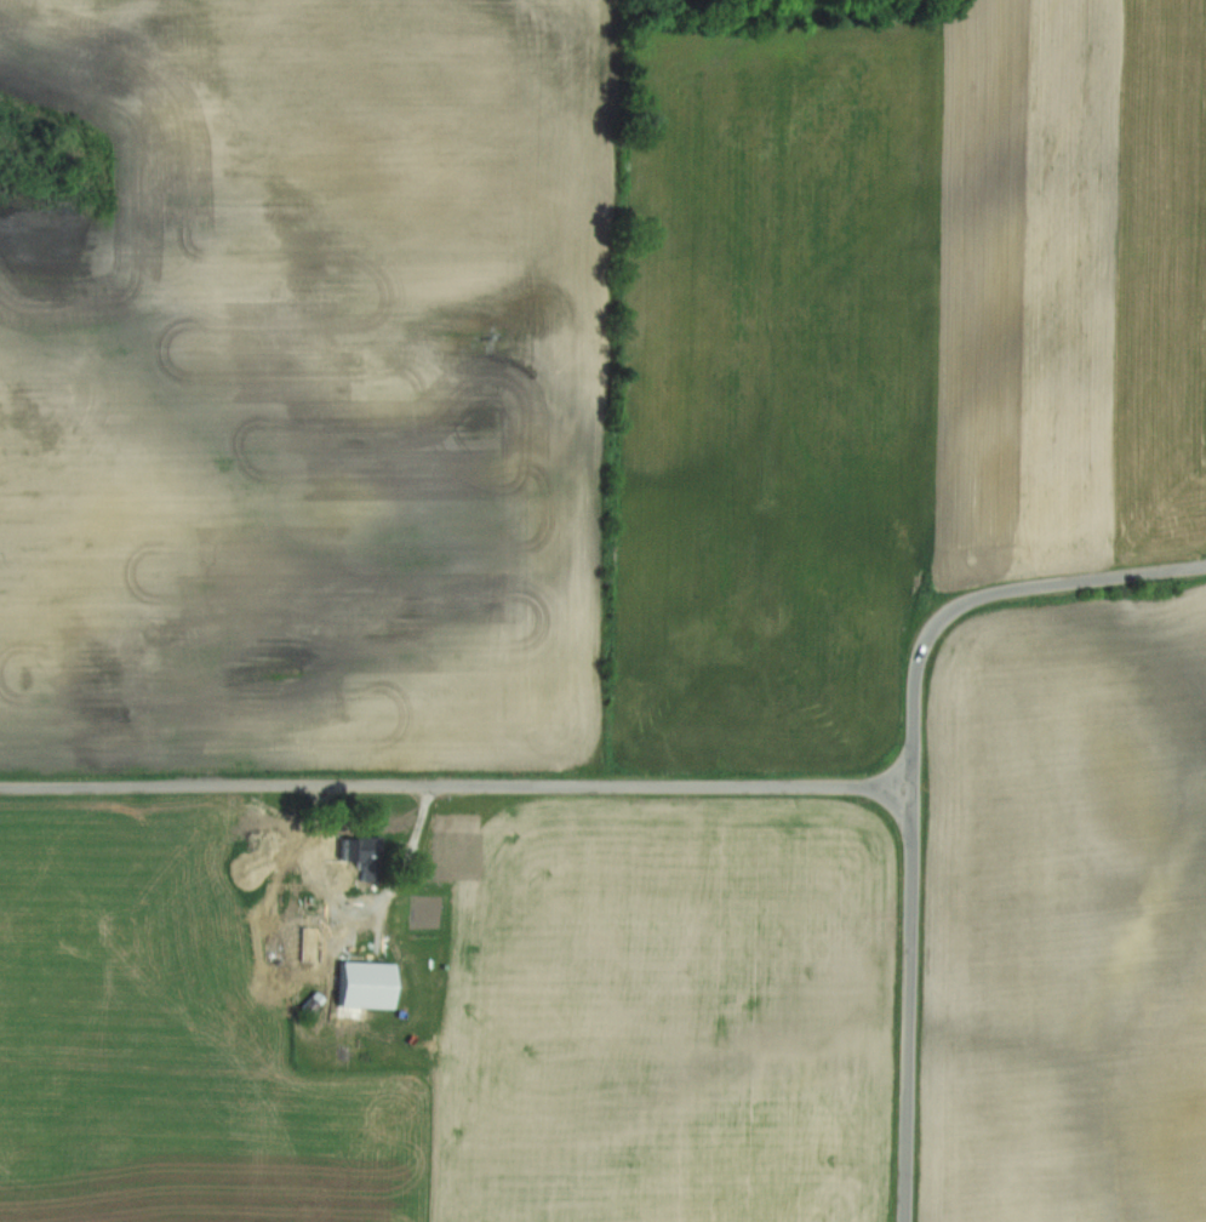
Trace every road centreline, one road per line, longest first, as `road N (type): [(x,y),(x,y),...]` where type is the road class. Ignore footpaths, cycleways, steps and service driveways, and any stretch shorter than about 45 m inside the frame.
road 1 (residential): [(916,788),(0,791)]
road 2 (residential): [(1205,567),(996,594),(949,616),(926,645),(920,670),(916,788)]
road 3 (residential): [(908,1221),(916,788)]

